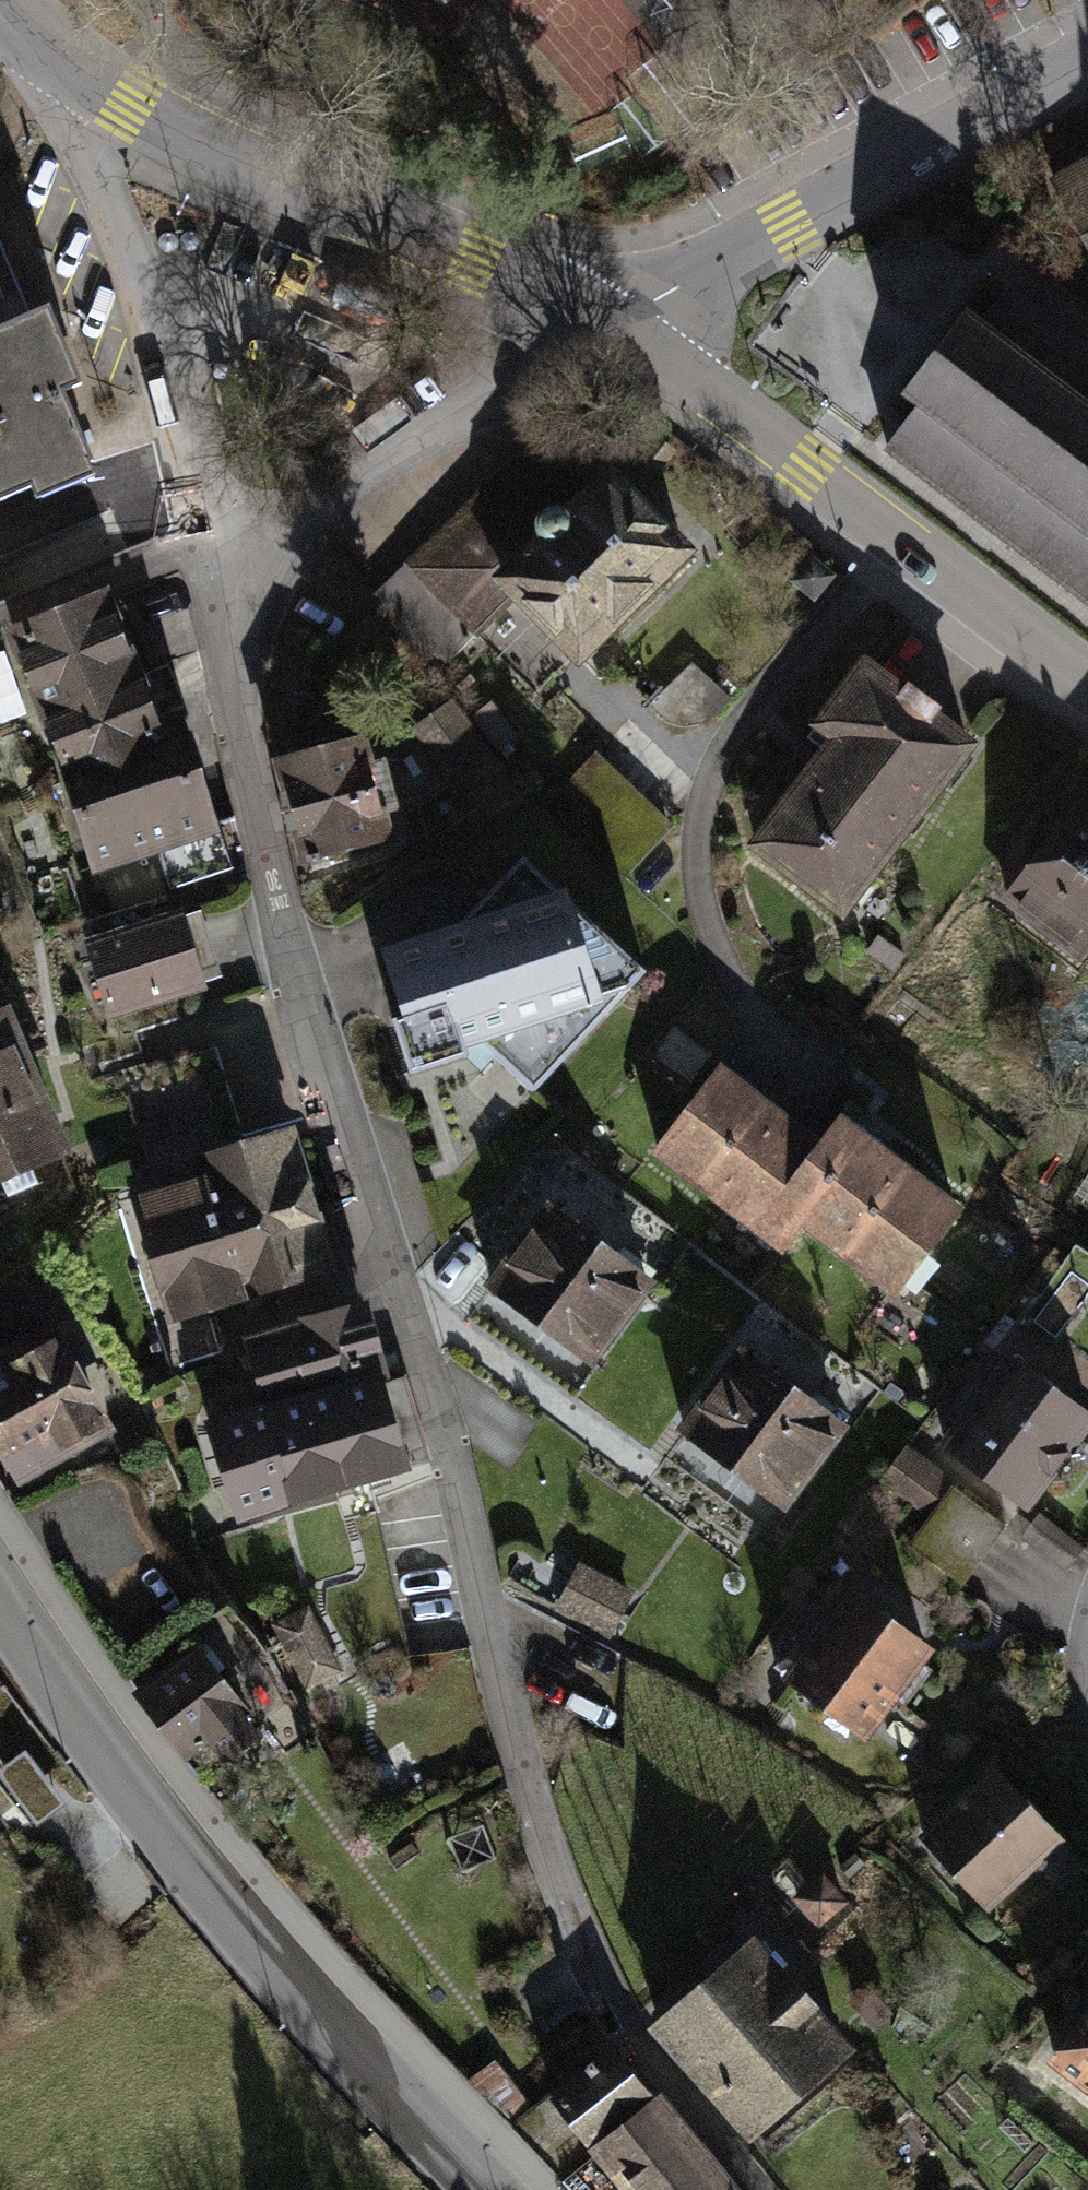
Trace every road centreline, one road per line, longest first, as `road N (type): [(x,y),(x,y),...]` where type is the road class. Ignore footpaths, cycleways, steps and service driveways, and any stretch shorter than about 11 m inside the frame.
road 1 (residential): [(222,583),(280,914),(345,1154),(442,1424),(535,1811),(601,1984),(752,2189)]
road 2 (tertiary): [(487,2189),(273,1967),(123,1780),(0,1597)]
road 3 (residential): [(600,314),(195,140),(46,48)]
road 4 (residential): [(600,314),(1087,681)]
road 5 (residential): [(46,48),(67,119),(128,257),(222,583)]
road 6 (residential): [(600,314),(790,228),(1087,65)]
road 7 (residential): [(600,314),(539,340),(464,396),(390,436),(222,583)]

